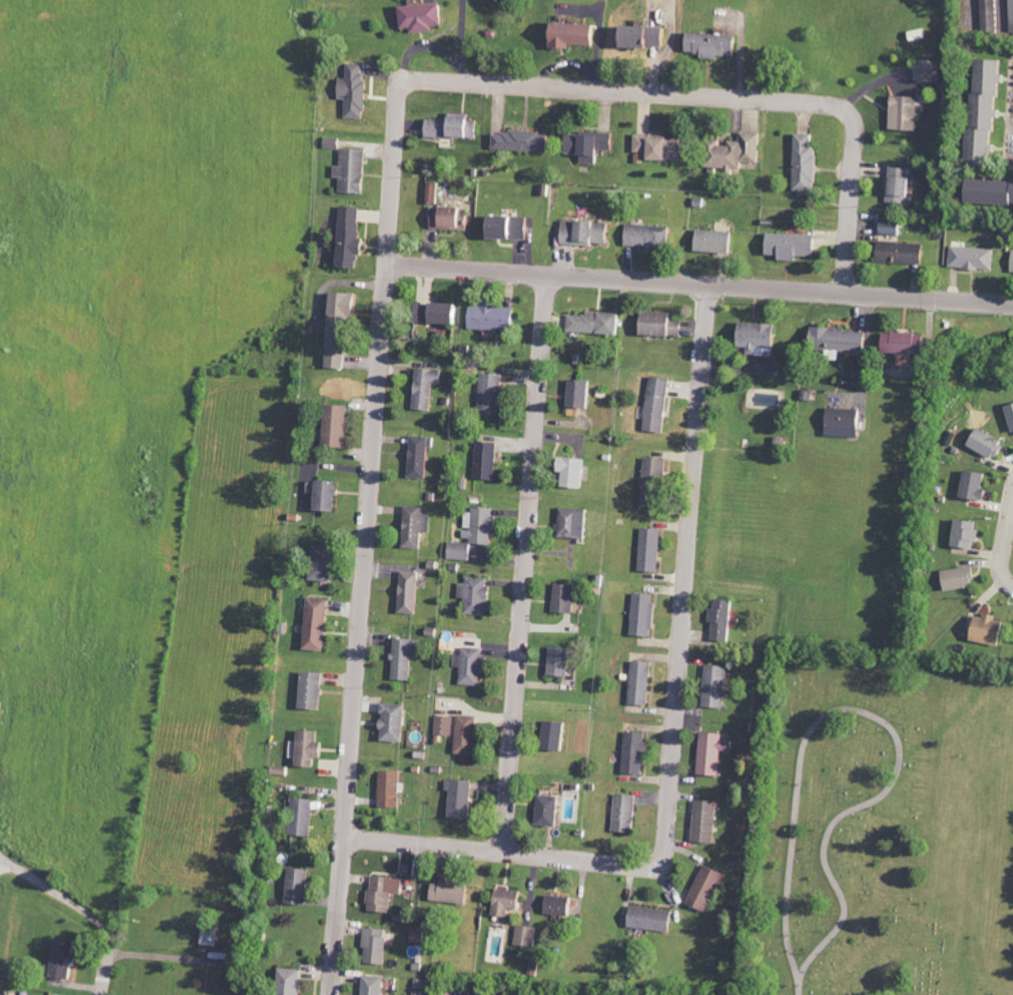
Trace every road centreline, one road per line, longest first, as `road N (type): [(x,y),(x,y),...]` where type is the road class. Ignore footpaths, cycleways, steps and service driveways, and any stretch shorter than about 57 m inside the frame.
road 1 (residential): [(330,994),(400,117),(409,83)]
road 2 (residential): [(1012,302),(389,263)]
road 3 (residential): [(503,851),(550,274)]
road 4 (residential): [(661,854),(709,284)]
road 5 (residential): [(409,83),(431,78),(815,103),(851,116)]
road 6 (residential): [(661,854),(638,864),(343,836)]
road 7 (residential): [(844,292),(851,116)]

